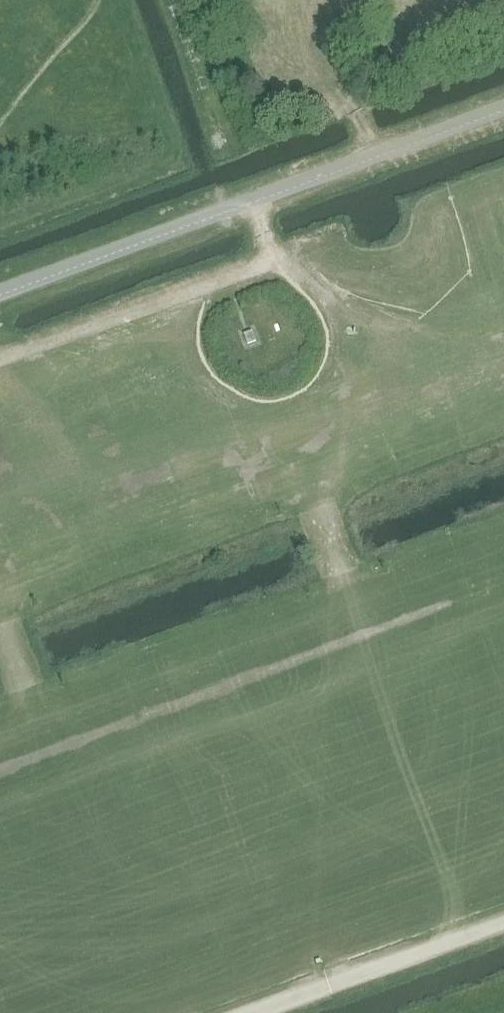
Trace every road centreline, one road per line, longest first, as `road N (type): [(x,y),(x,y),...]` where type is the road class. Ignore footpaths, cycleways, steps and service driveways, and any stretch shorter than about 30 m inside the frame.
road 1 (track): [(0,357),(274,258),(251,198)]
road 2 (track): [(503,921),(254,1012)]

